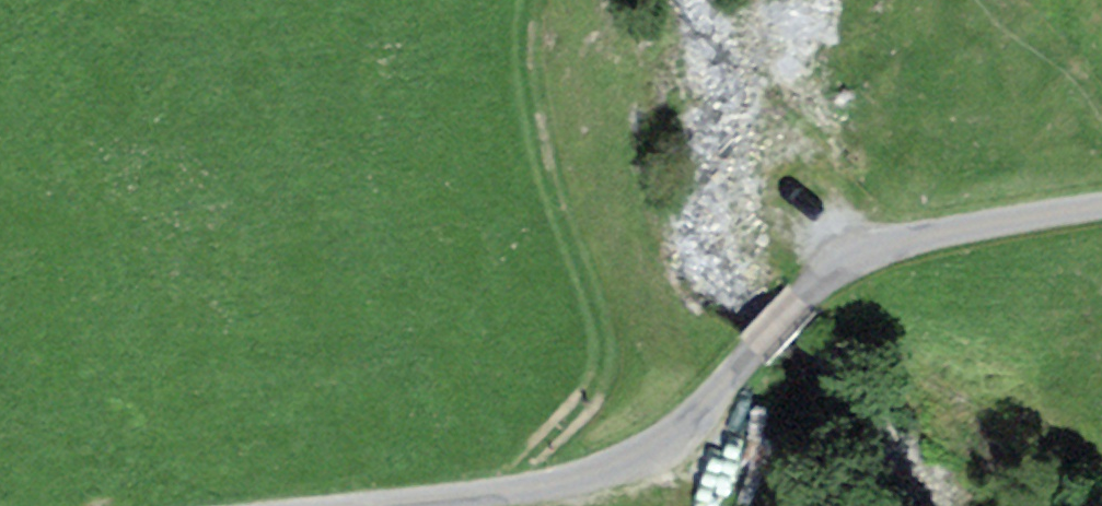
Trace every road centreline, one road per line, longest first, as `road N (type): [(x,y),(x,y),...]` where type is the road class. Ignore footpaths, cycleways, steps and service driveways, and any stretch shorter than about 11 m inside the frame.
road 1 (track): [(527,0),(518,77),(549,198),(604,346),(588,409),(501,496)]
road 2 (unclassified): [(744,362),(694,418),(628,463),(501,496),(380,505)]
road 3 (unclassified): [(1101,206),(883,245),(811,286)]

